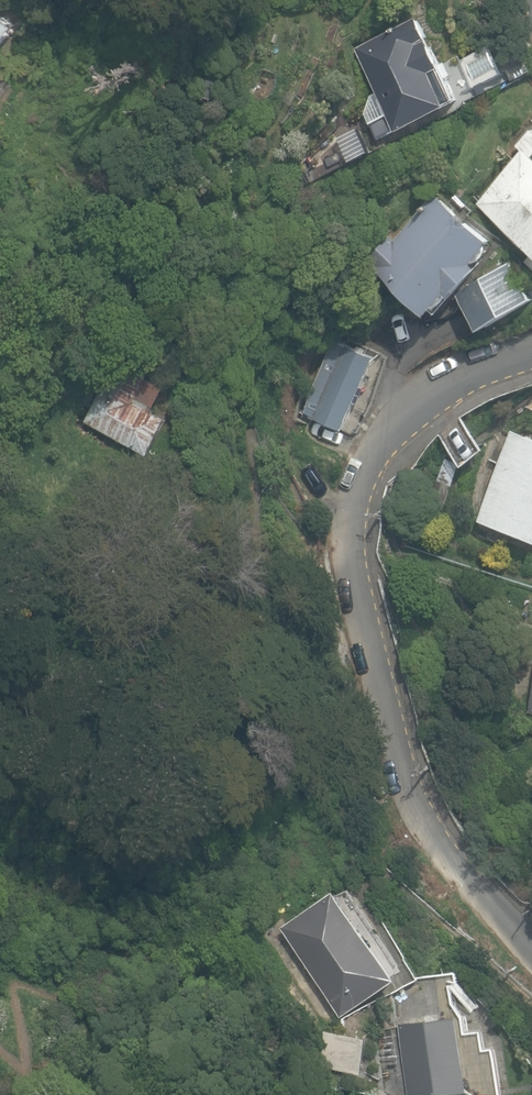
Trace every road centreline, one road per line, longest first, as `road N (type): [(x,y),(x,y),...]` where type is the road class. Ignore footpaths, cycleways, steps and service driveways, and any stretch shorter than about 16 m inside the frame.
road 1 (residential): [(531,939),(466,869),(416,790),(363,623),(354,517),(364,463),(397,410),(462,371),(531,348)]

